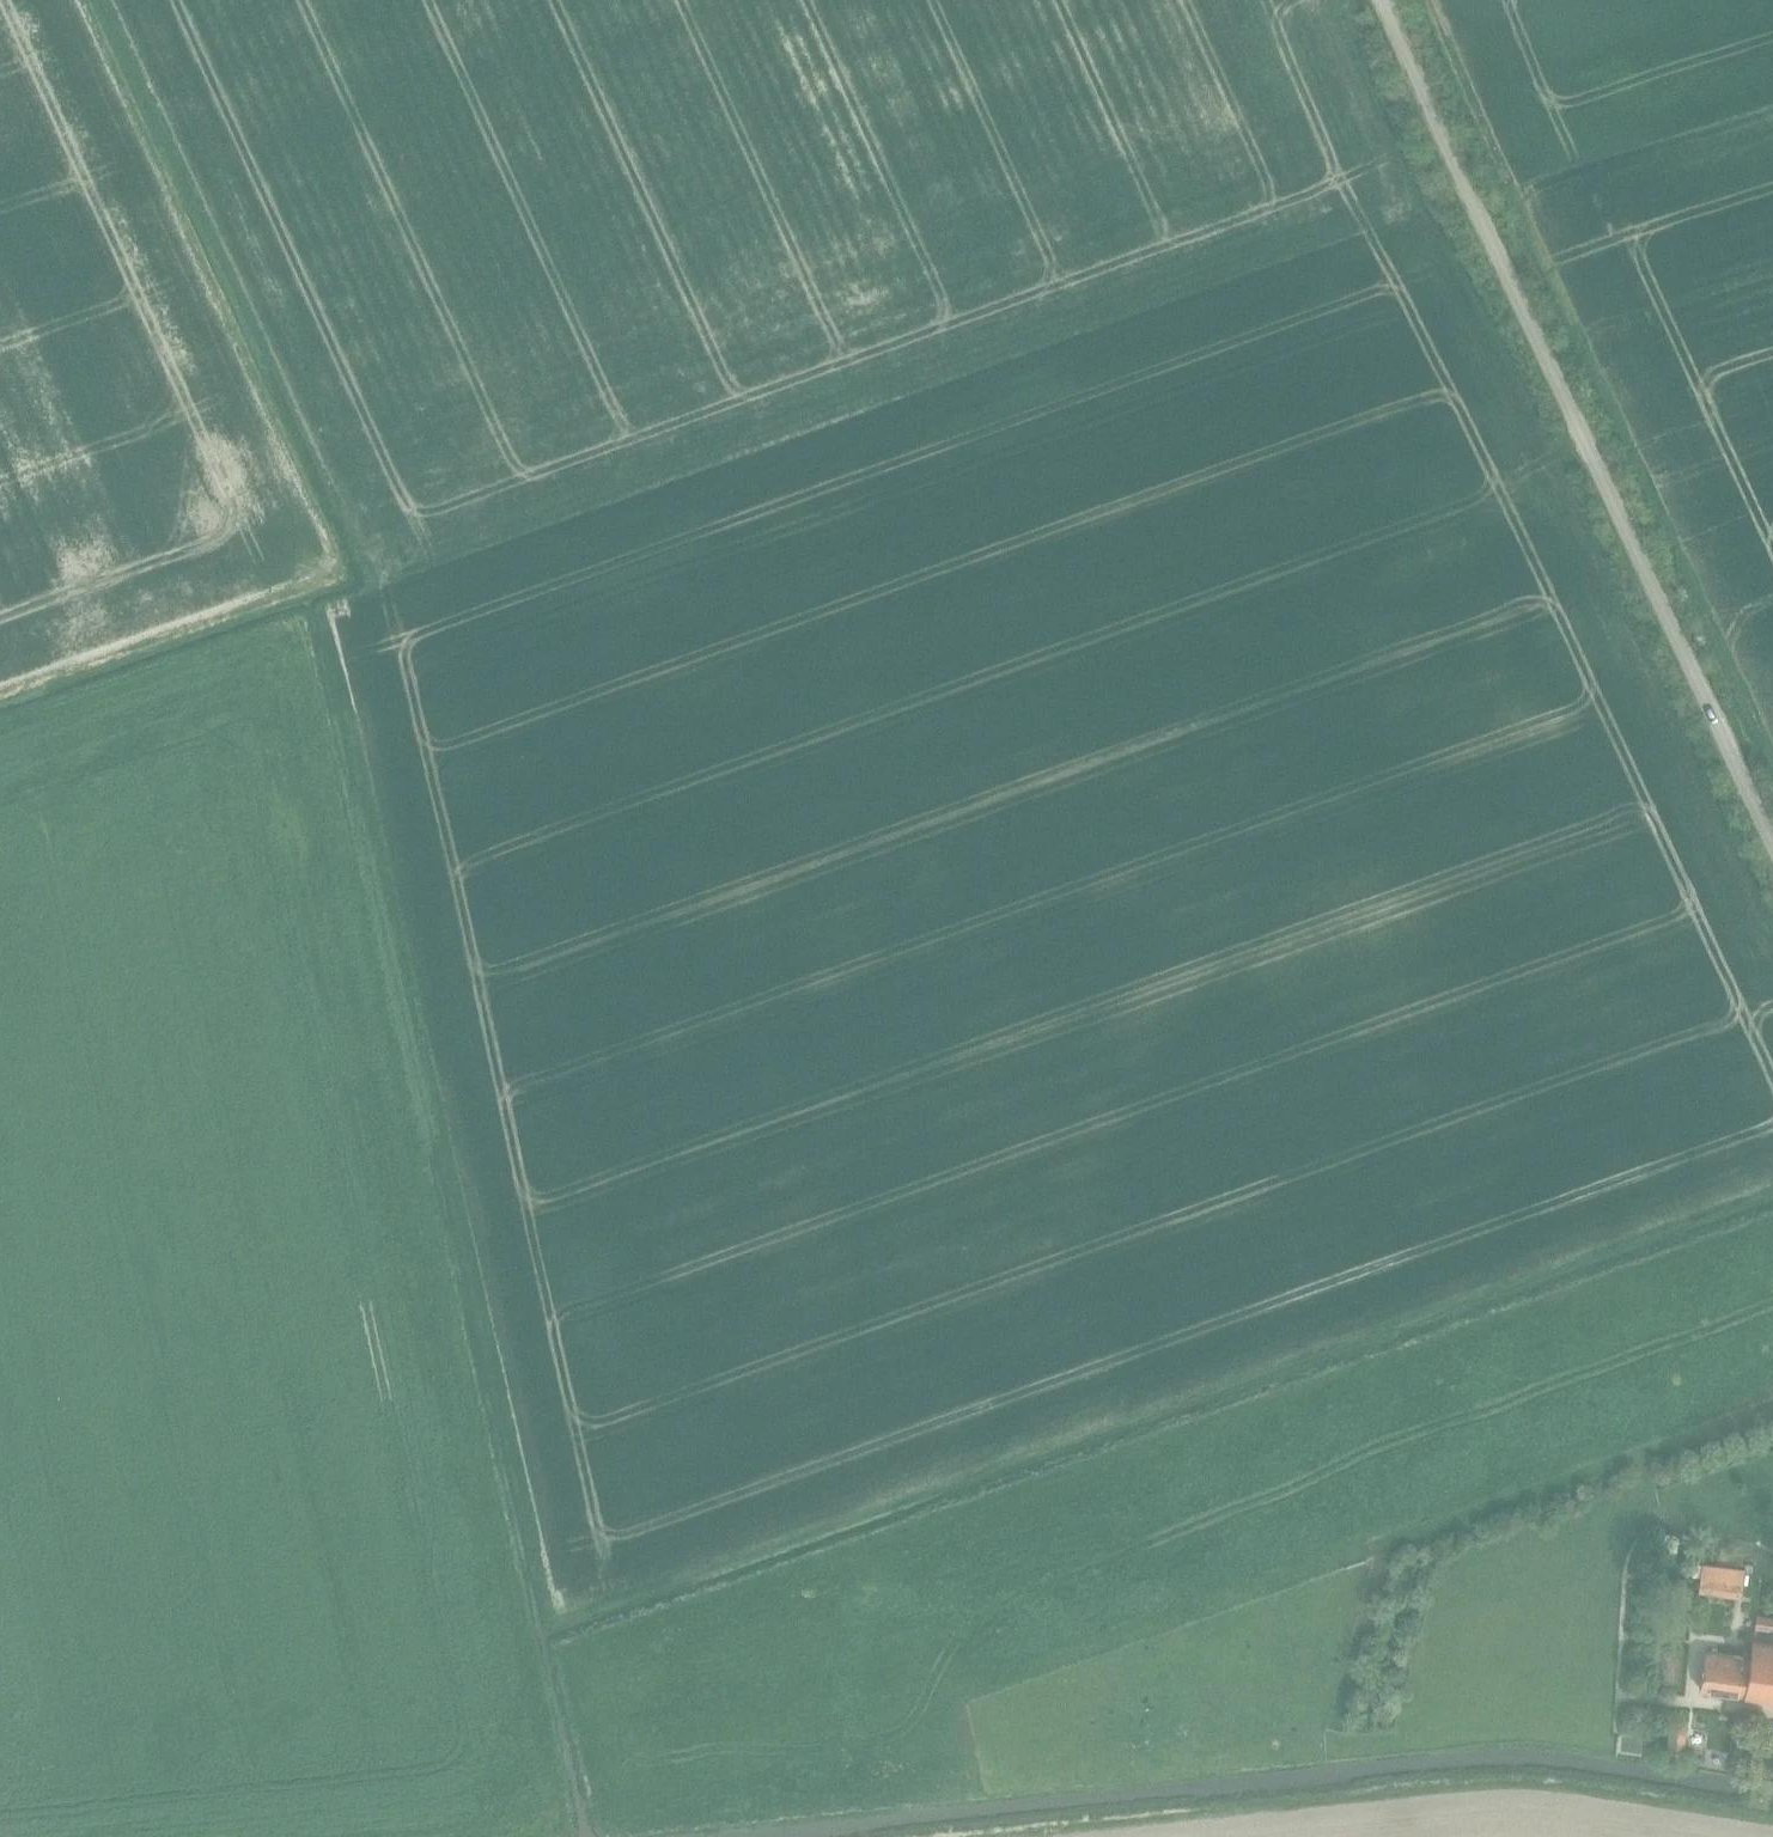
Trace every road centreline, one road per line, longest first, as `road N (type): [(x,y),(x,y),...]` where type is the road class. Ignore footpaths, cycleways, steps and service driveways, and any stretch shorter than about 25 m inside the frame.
road 1 (unclassified): [(1772,841),(1388,0)]

